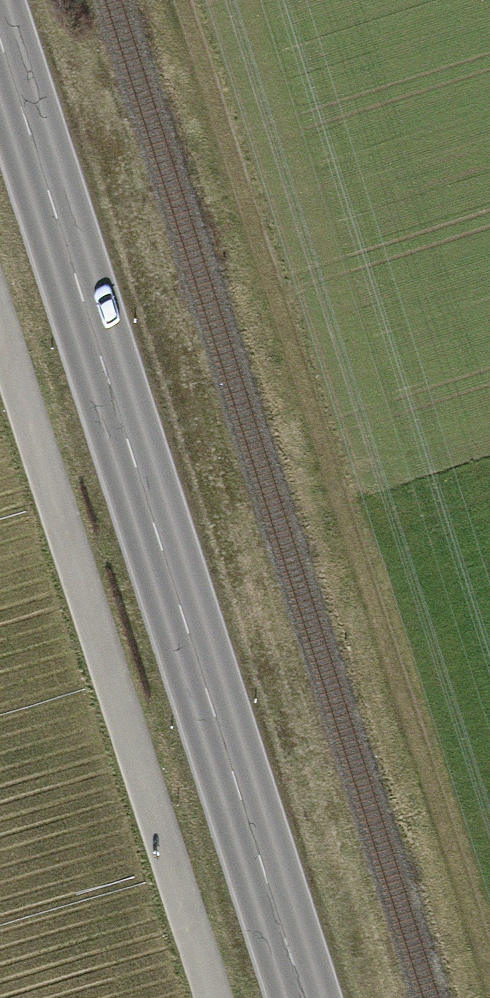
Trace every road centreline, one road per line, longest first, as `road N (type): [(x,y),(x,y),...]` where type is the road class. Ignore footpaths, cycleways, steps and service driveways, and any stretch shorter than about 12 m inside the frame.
road 1 (secondary): [(0,41),(304,997)]
road 2 (track): [(186,0),(489,948)]
road 3 (track): [(210,997),(0,334)]

